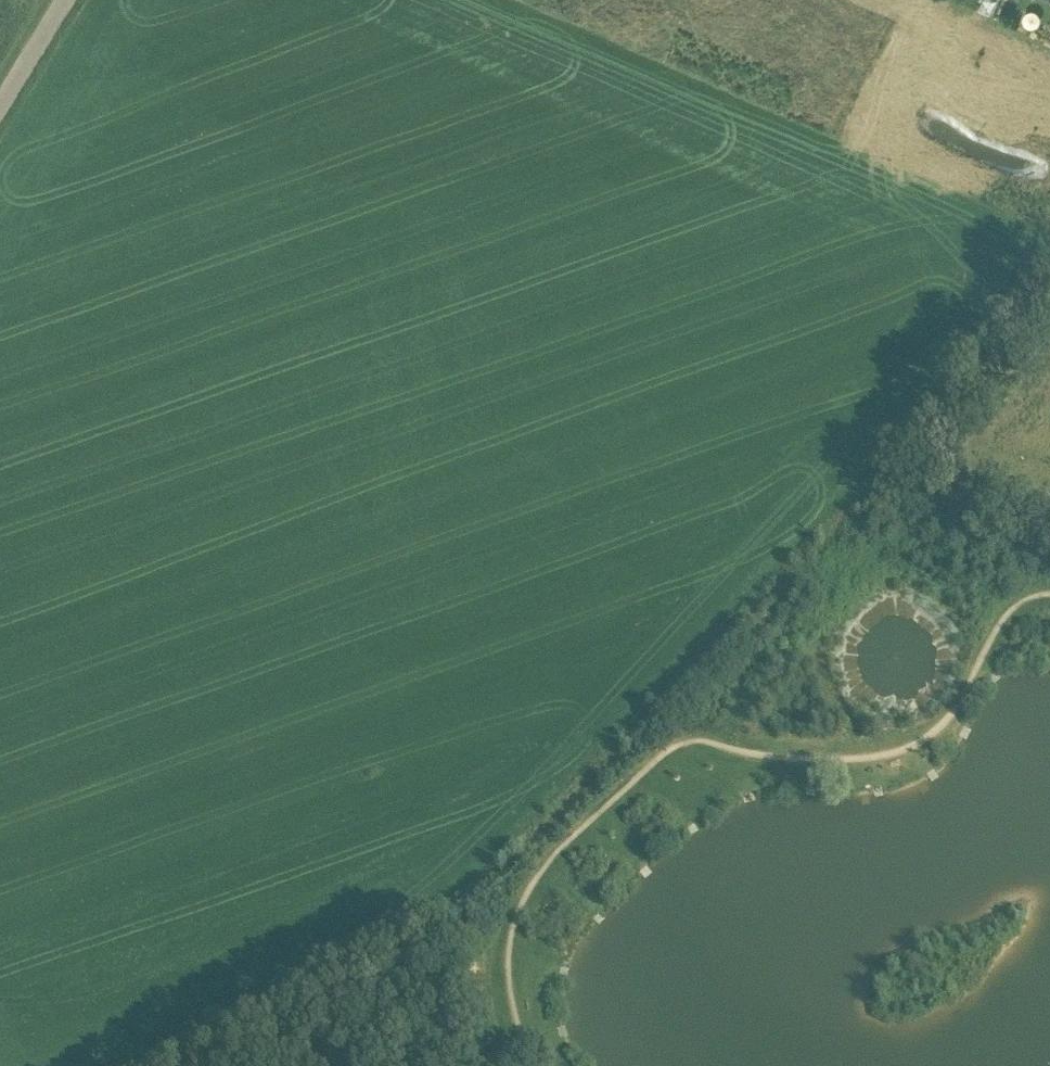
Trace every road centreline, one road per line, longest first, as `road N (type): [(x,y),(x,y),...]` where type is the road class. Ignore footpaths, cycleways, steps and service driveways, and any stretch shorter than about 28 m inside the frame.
road 1 (unclassified): [(0,107),(65,0)]

